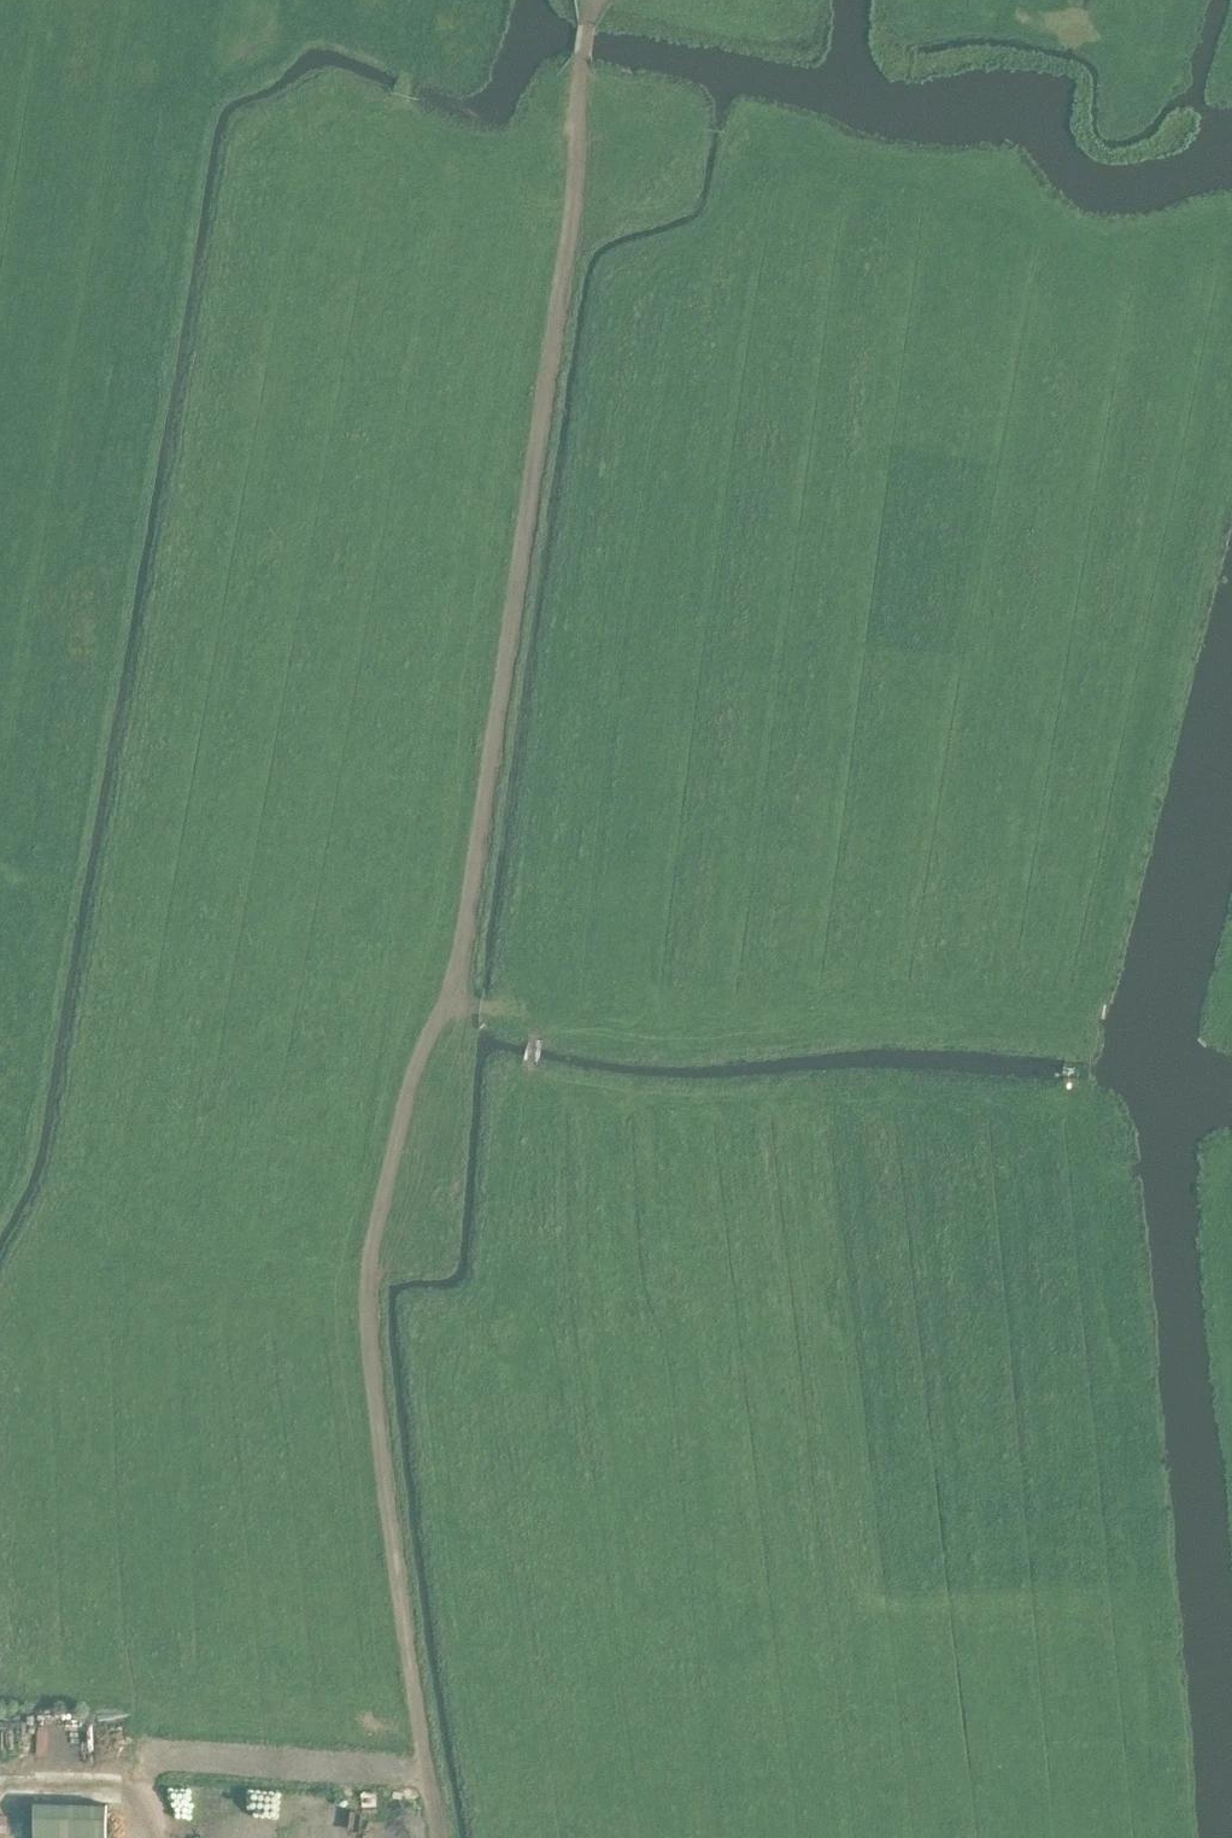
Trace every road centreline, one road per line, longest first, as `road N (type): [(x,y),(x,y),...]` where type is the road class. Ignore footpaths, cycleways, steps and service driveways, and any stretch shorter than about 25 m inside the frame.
road 1 (track): [(577,80),(565,259),(460,939),(394,1140),(368,1284),(375,1407),(438,1837)]

